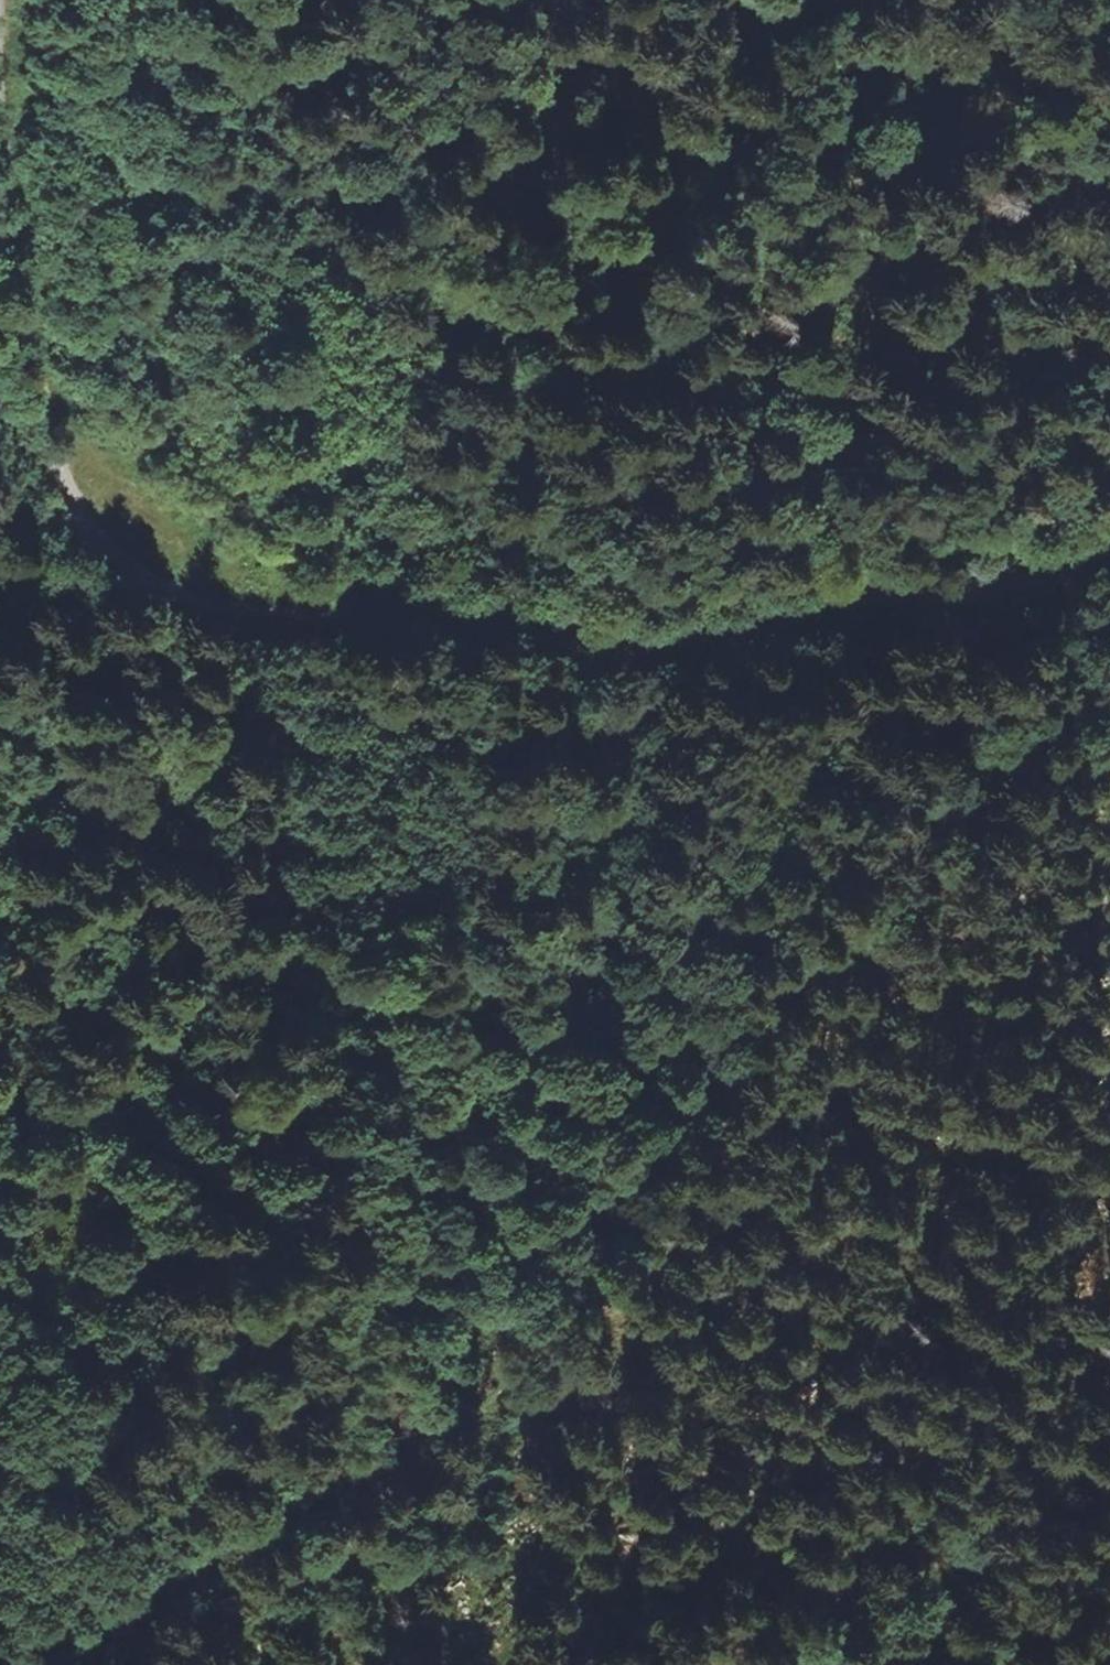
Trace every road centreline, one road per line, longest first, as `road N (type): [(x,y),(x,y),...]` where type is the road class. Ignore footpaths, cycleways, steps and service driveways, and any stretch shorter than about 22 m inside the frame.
road 1 (unclassified): [(6,0),(12,263),(36,422),(63,513),(103,572),(161,598),(241,614),(460,619),(628,651),(755,636),(863,601),(1028,587),(1109,562)]

